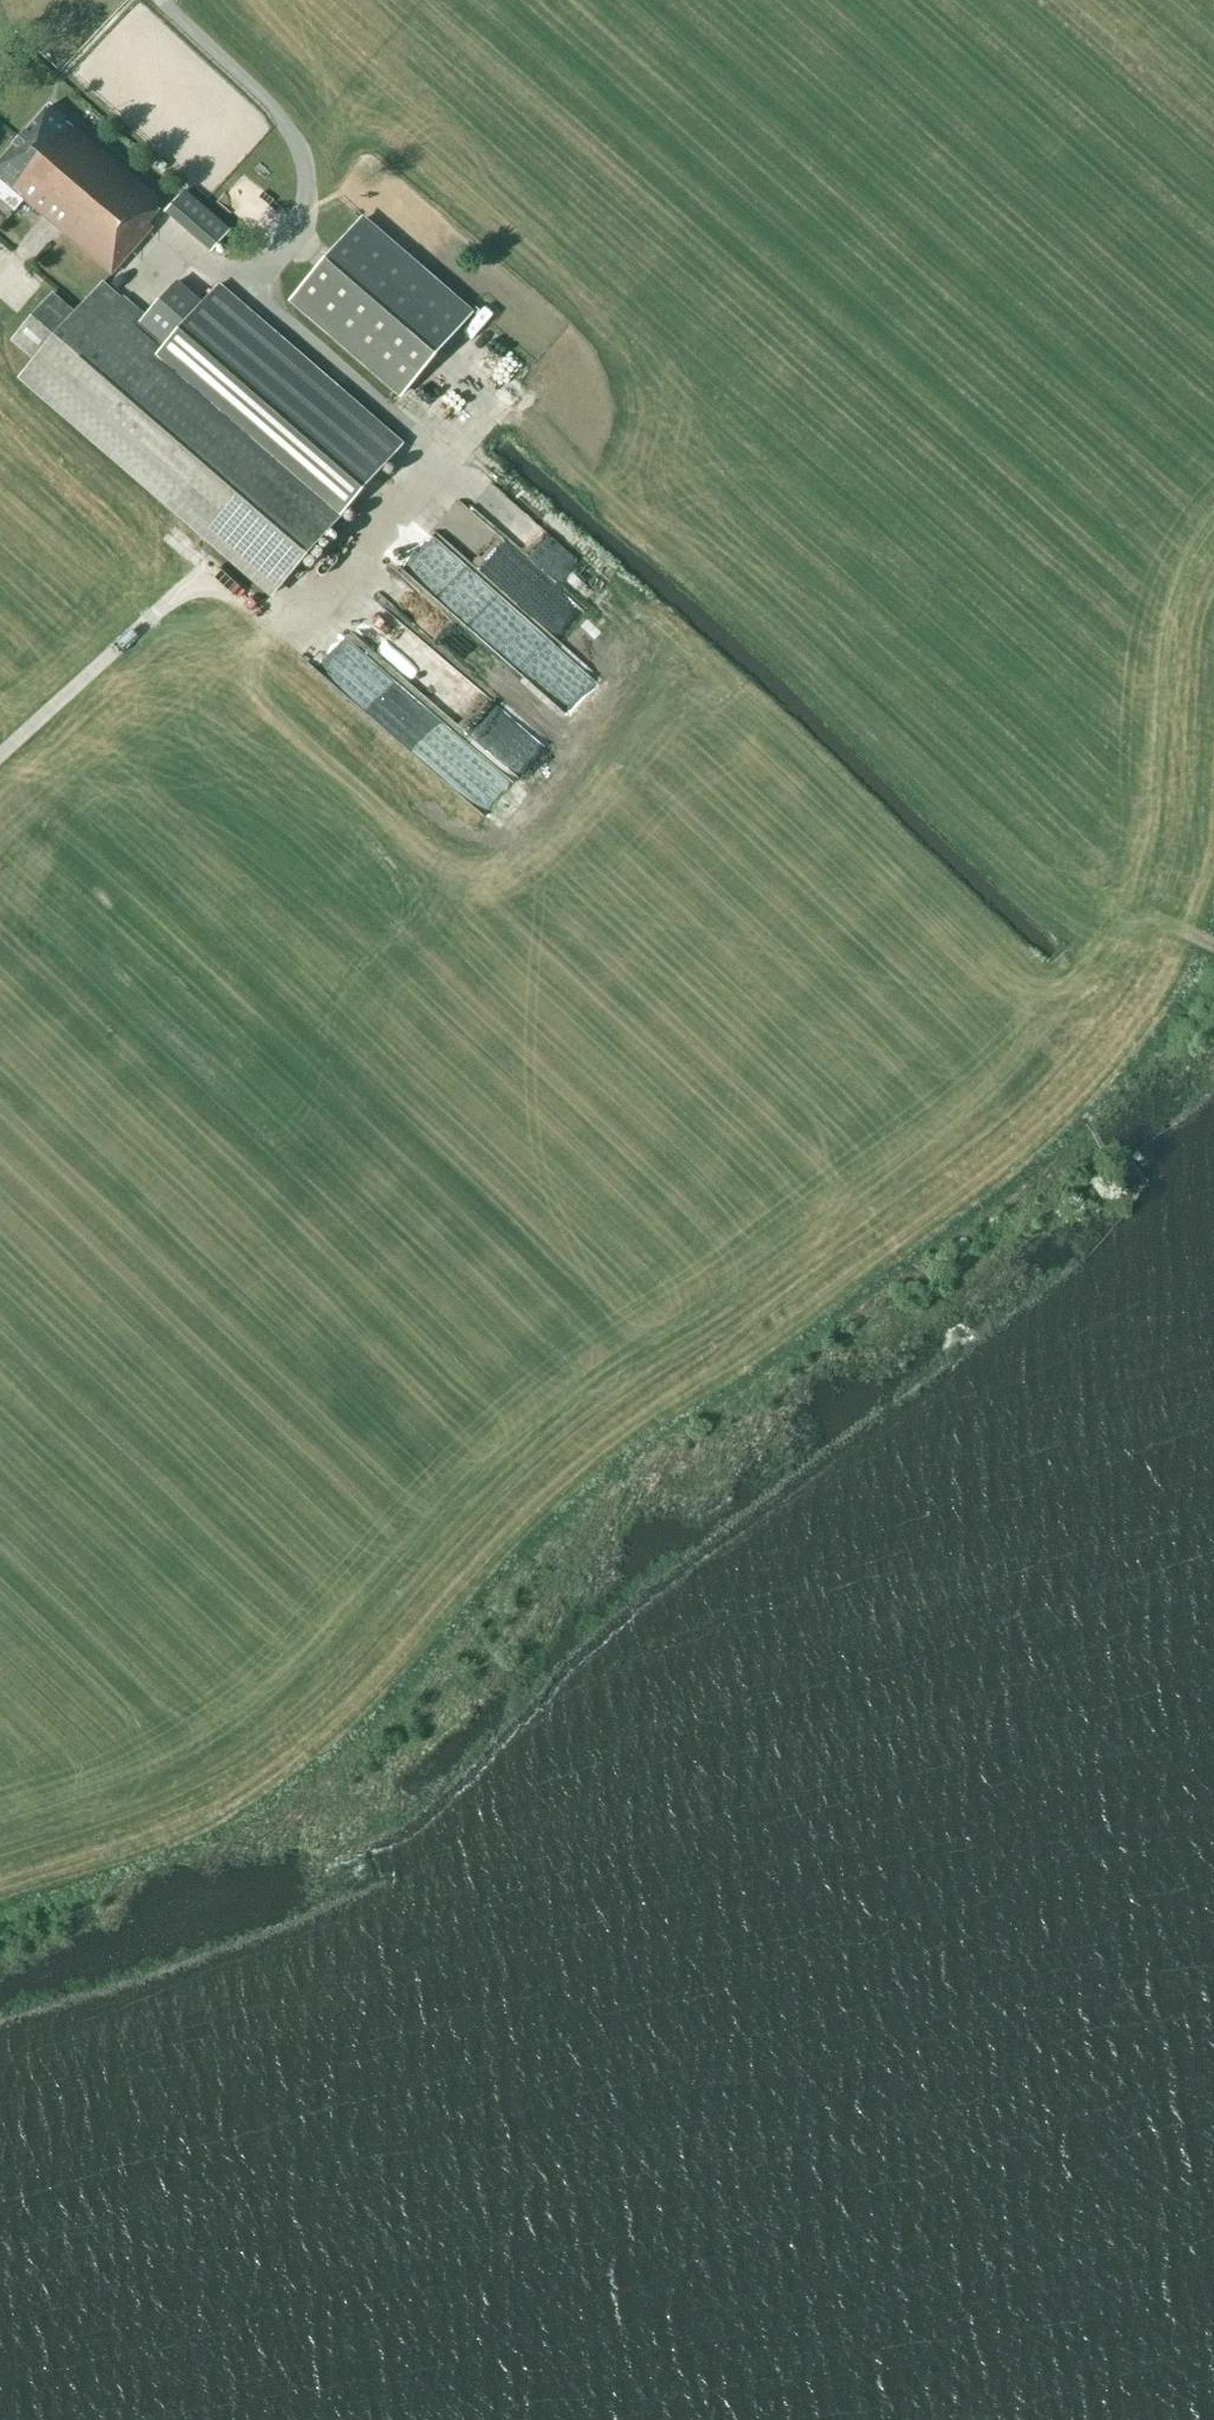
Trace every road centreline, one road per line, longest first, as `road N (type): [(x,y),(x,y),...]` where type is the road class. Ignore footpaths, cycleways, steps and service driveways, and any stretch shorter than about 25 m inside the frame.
road 1 (track): [(305,613),(274,617),(239,585),(186,588),(0,757)]

